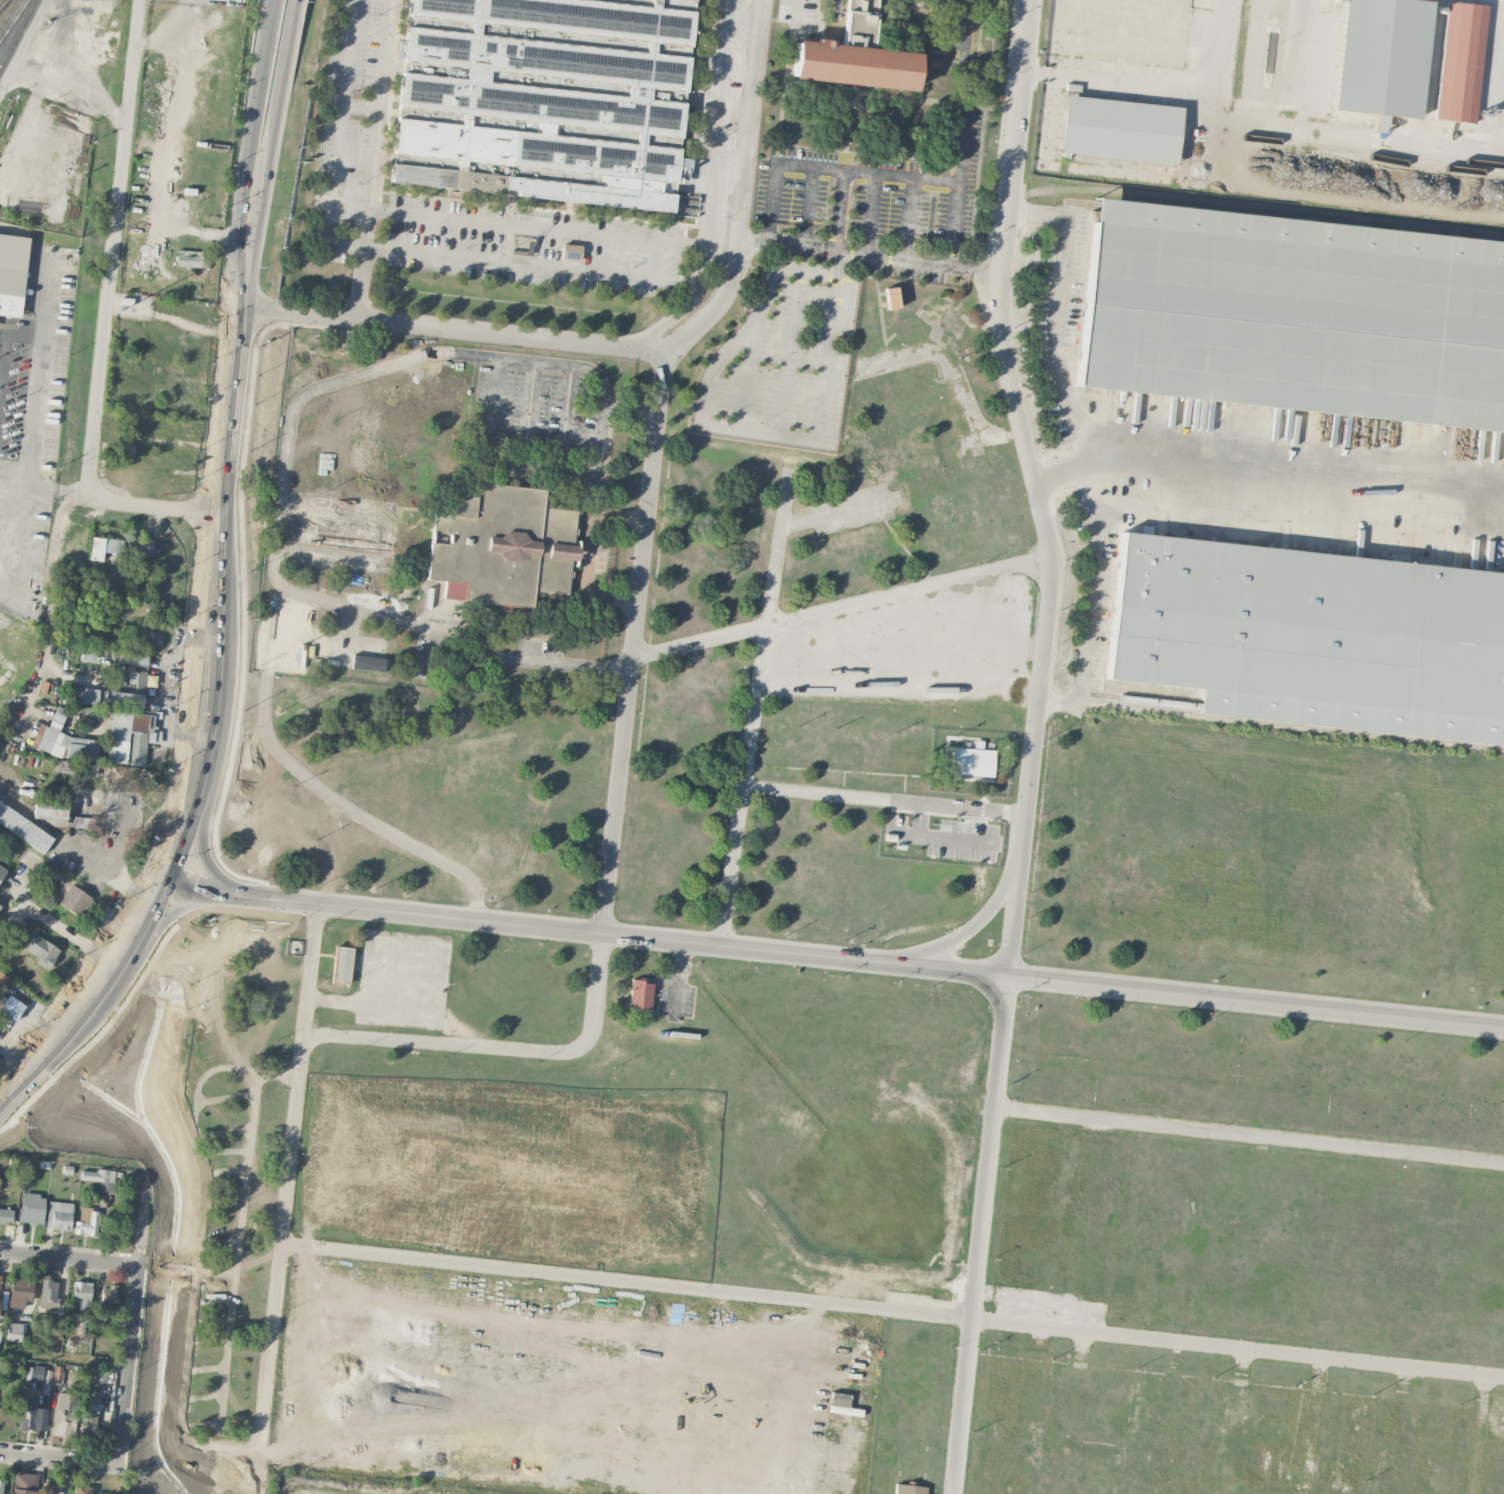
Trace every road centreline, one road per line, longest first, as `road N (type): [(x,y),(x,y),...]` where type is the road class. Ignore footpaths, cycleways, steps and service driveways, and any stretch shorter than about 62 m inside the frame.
road 1 (residential): [(280,1246),(1503,1378)]
road 2 (residential): [(761,0),(731,277),(718,308),(682,340),(663,374),(602,936)]
road 3 (residential): [(829,960),(1503,1029)]
road 4 (residential): [(167,883),(829,960)]
road 5 (secondary): [(158,903),(197,815),(216,733),(241,308)]
road 6 (residential): [(602,936),(591,1038),(573,1053),(311,1039),(302,1050),(280,1246)]
road 7 (residential): [(1006,978),(953,1493)]
road 8 (residential): [(996,1107),(1503,1162)]
road 9 (residential): [(241,308),(671,354)]
road 10 (residential): [(1006,978),(1051,557)]
road 11 (secondary): [(241,308),(297,0)]
road 12 (residential): [(1051,557),(1001,333),(998,274)]
road 13 (residential): [(998,274),(1032,0)]
road 14 (secondary): [(267,48),(238,239),(241,308)]
road 15 (residential): [(280,1246),(255,1493)]
road 16 (secondary): [(0,1113),(78,1028),(132,950)]
road 17 (residential): [(138,1267),(119,1460)]
road 18 (residential): [(1018,871),(980,920),(885,966)]
road 19 (residential): [(316,904),(302,1050)]
road 20 (residential): [(138,1267),(0,1252)]
road 21 (residential): [(119,1460),(100,1465),(0,1453)]

